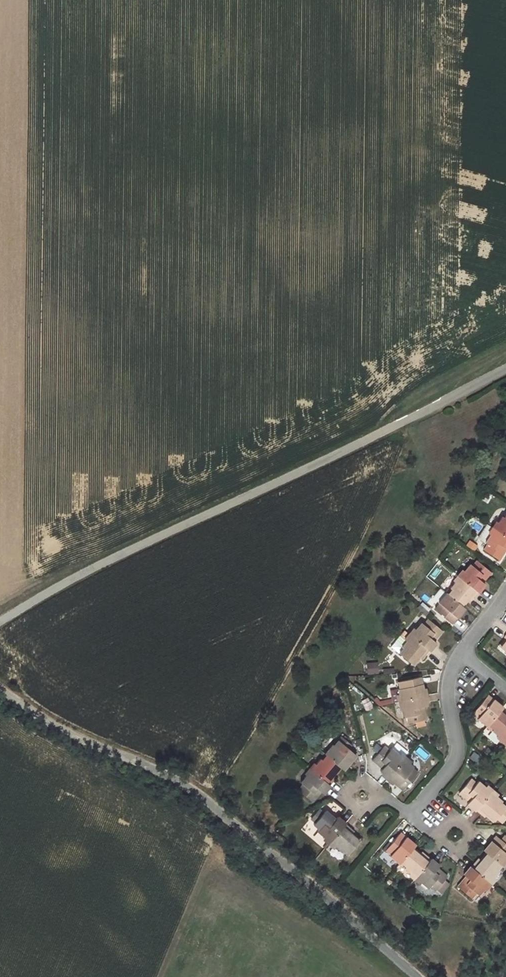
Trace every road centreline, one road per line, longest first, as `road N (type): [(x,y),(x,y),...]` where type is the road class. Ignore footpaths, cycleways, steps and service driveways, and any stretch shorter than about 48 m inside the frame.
road 1 (residential): [(0,621),(505,371)]
road 2 (residential): [(419,976),(175,780),(91,744),(0,689)]
road 3 (residential): [(462,652),(449,674),(460,754),(411,813)]

